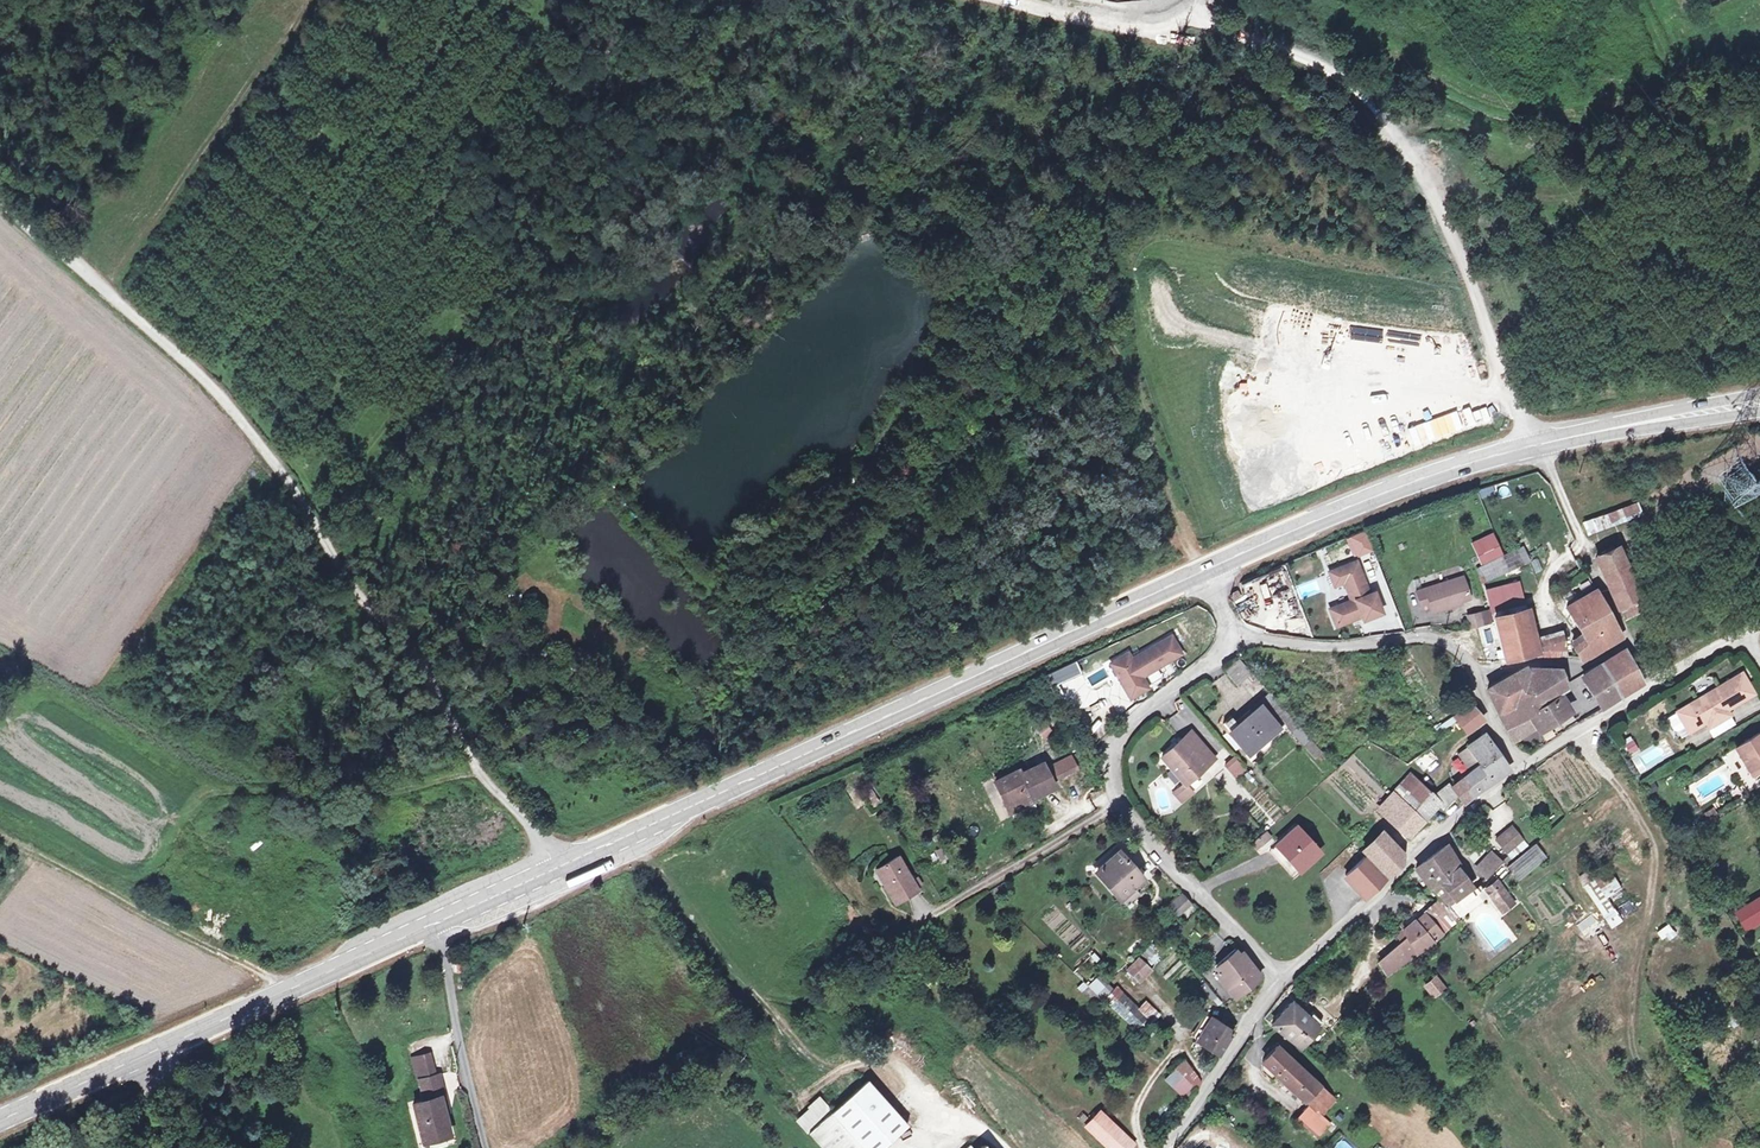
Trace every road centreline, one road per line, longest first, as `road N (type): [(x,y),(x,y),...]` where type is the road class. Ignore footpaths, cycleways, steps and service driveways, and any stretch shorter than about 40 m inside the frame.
road 1 (track): [(557,867),(481,773),(408,649),(215,391),(0,199)]
road 2 (primary): [(432,924),(1203,570)]
road 3 (unclassified): [(1203,23),(1344,79),(1393,132),(1424,175),(1535,443)]
road 4 (track): [(1203,570),(1165,509),(1118,360),(1072,295),(1055,296),(974,398),(936,375)]
road 5 (unclassified): [(1279,977),(1137,830),(1113,790),(1109,758),(1125,730),(1235,636)]
road 6 (unclassified): [(1235,636),(1324,647),(1423,636),(1447,642),(1468,663),(1518,770)]
road 7 (primary): [(1203,570),(1375,495),(1535,443)]
road 8 (track): [(481,773),(393,796),(221,790),(195,802),(195,828)]
road 9 (unclassified): [(1279,977),(1518,770)]
road 10 (primary): [(167,1046),(432,924)]
road 11 (unclassified): [(1518,770),(1746,632)]
road 12 (unclassified): [(432,924),(485,1147)]
road 13 (primary): [(1535,443),(1759,398)]
road 14 (unclassified): [(1162,1147),(1279,977)]
road 15 (primary): [(0,1122),(167,1046)]
road 16 (track): [(1109,0),(1203,23),(1210,0)]

